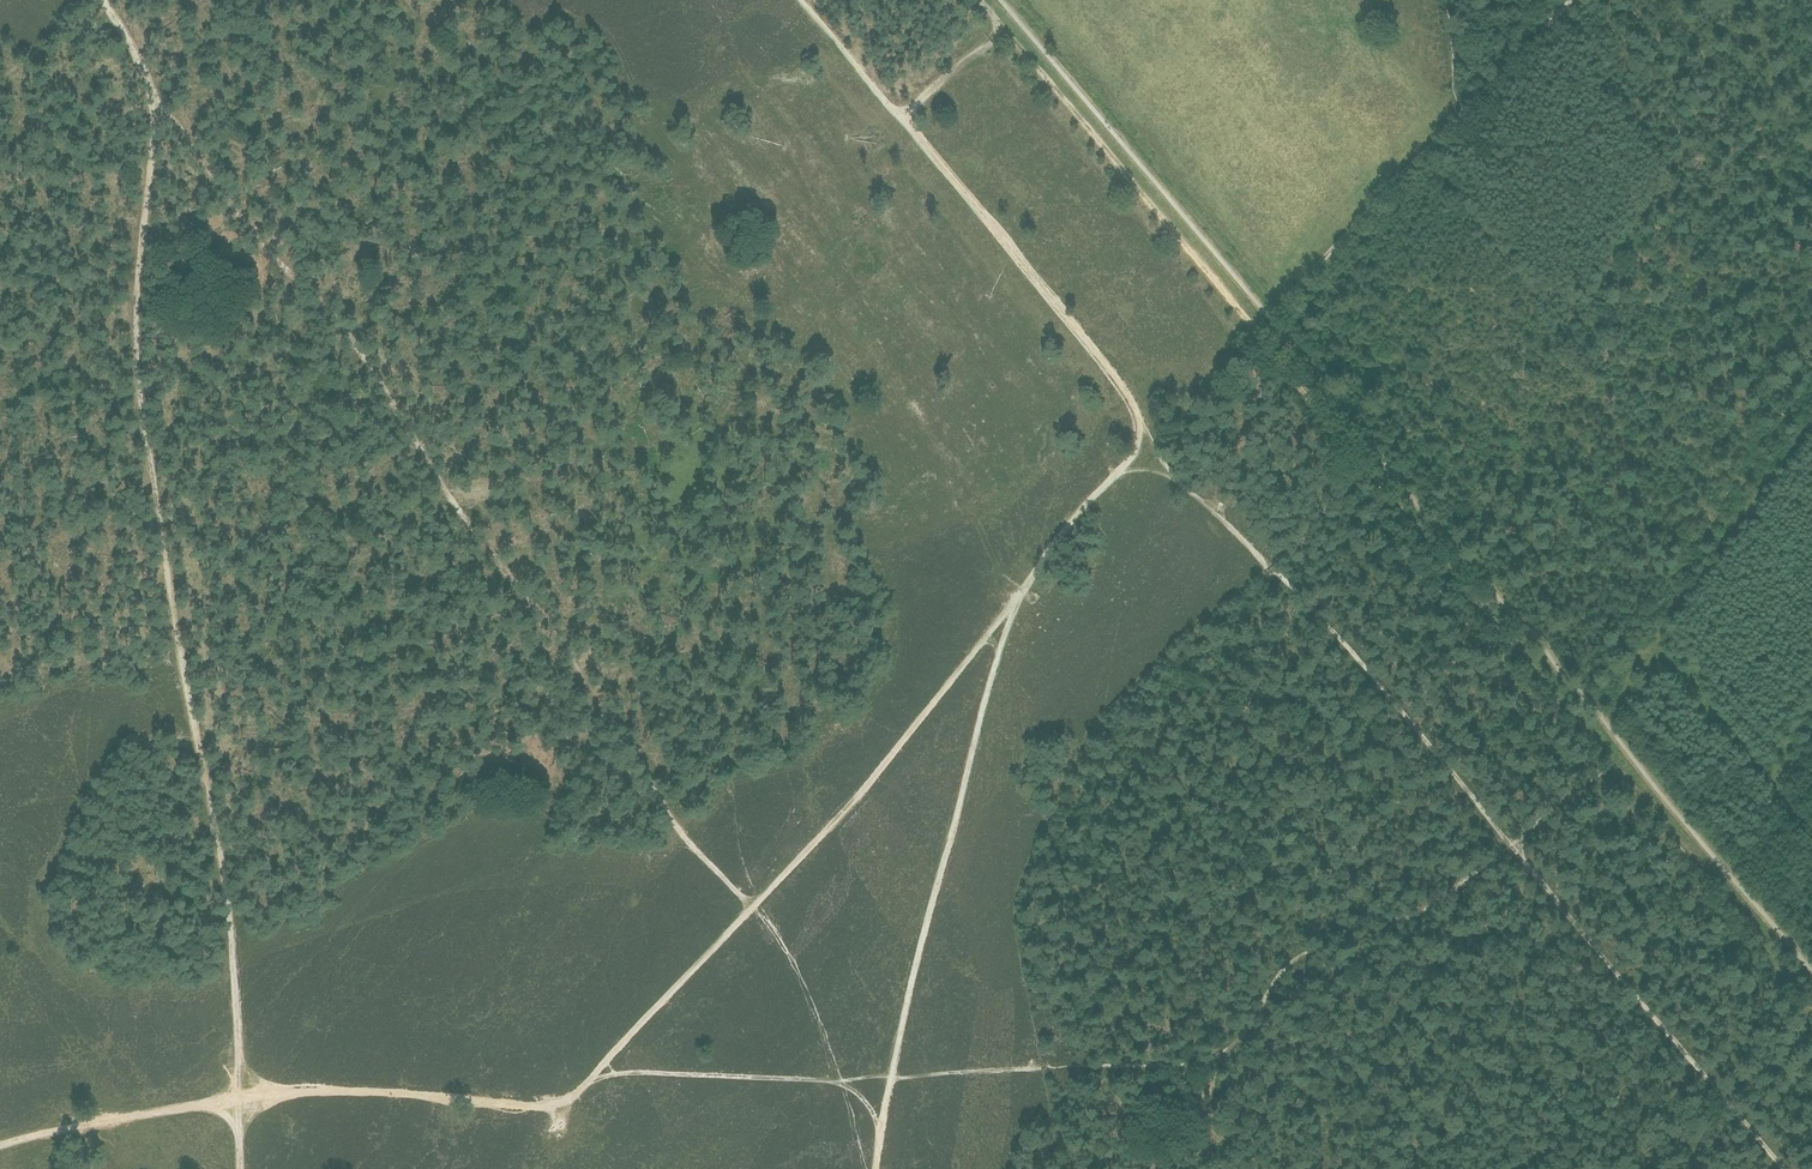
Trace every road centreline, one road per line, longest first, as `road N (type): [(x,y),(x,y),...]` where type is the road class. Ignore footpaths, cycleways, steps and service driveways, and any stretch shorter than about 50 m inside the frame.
road 1 (track): [(592,1078),(627,1071),(842,1080),(1223,1058),(1285,965),(1338,934),(1427,912),(1630,752)]
road 2 (track): [(151,86),(242,218),(336,315),(485,544),(640,759),(663,807),(752,909)]
road 3 (track): [(240,1099),(224,873),(183,667),(140,379),(151,86)]
road 4 (track): [(1122,469),(1058,538),(852,802),(592,1078)]
road 5 (track): [(1272,566),(1785,1168)]
road 6 (track): [(1811,1002),(1371,473)]
road 7 (track): [(875,1168),(911,983),(1001,643),(1022,591)]
road 8 (track): [(1122,469),(1141,442),(1141,414),(901,118),(1012,12)]
road 9 (track): [(1253,328),(1571,0)]
road 10 (track): [(980,0),(1253,328)]
road 11 (track): [(240,1099),(389,1090),(540,1106),(571,1097),(592,1078)]
road 12 (track): [(0,1145),(240,1099)]
road 13 (track): [(1371,473),(1253,328)]
road 14 (track): [(901,118),(801,0)]
road 15 (track): [(1272,566),(1172,469)]

